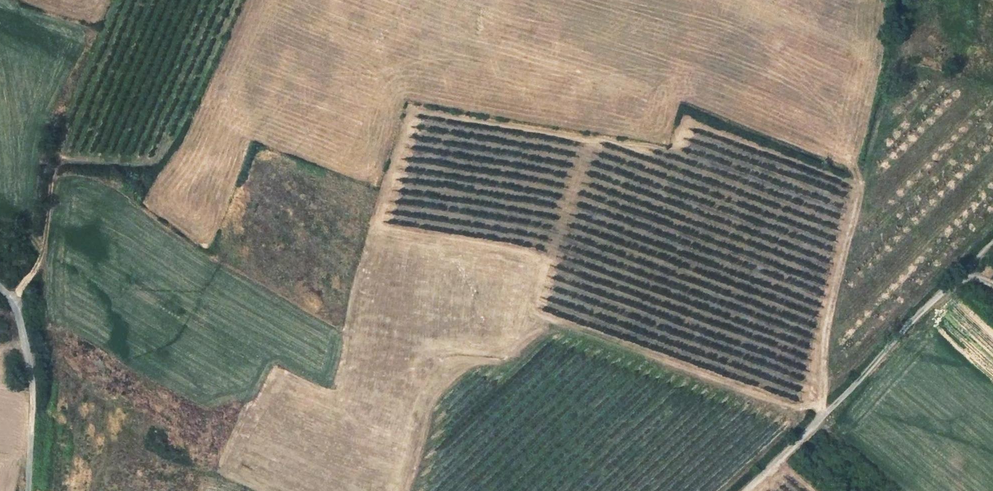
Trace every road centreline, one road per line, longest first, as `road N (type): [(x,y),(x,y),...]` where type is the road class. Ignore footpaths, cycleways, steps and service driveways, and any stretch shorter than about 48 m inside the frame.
road 1 (unclassified): [(956,280),(746,490)]
road 2 (residential): [(29,490),(33,382),(20,313),(0,290)]

